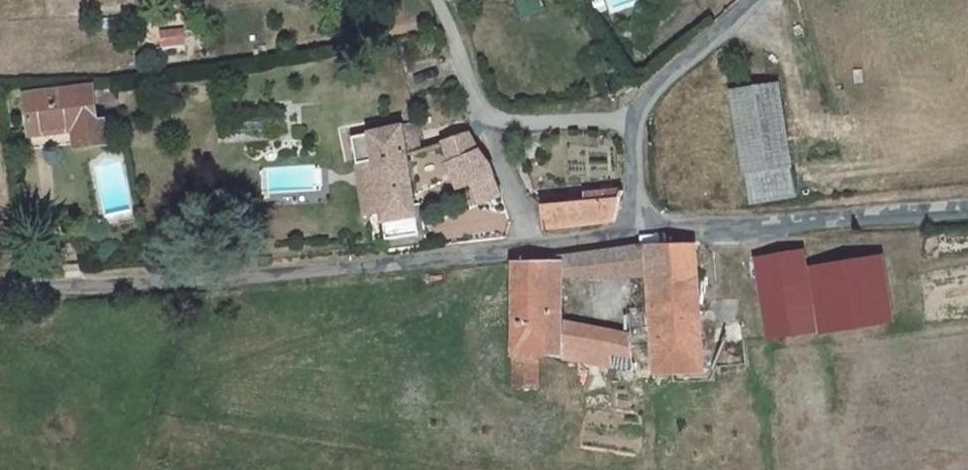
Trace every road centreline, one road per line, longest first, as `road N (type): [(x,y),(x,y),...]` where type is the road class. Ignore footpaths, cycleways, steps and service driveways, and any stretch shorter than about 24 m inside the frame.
road 1 (unclassified): [(0,286),(529,248)]
road 2 (unclassified): [(639,237),(967,209)]
road 3 (unclassified): [(752,0),(631,118)]
road 4 (residential): [(482,123),(631,118)]
road 5 (residential): [(482,123),(529,248)]
road 6 (residential): [(436,0),(482,123)]

